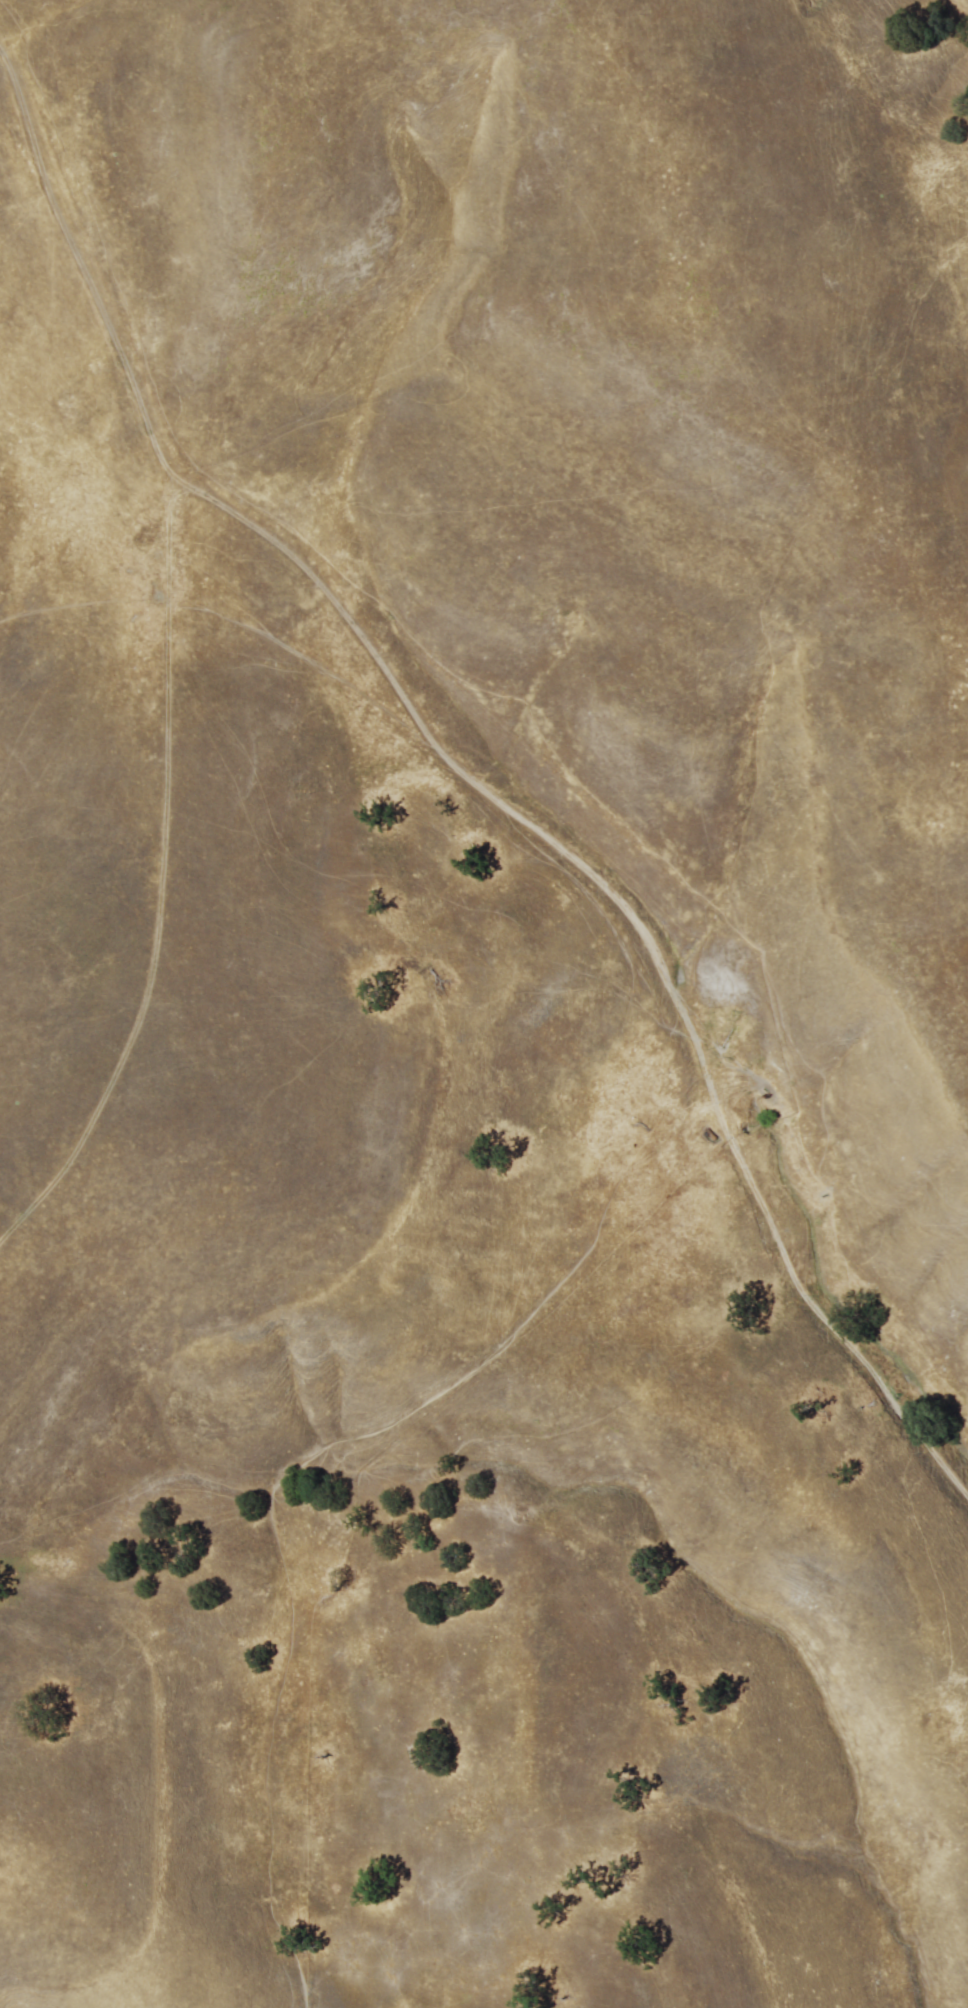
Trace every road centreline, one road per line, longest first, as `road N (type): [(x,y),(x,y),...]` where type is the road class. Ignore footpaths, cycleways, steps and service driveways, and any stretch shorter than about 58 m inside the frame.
road 1 (track): [(0,57),(164,466),(318,584),(464,774),(621,910),(648,948),(739,1178),(790,1281),(884,1387),(967,1504)]

